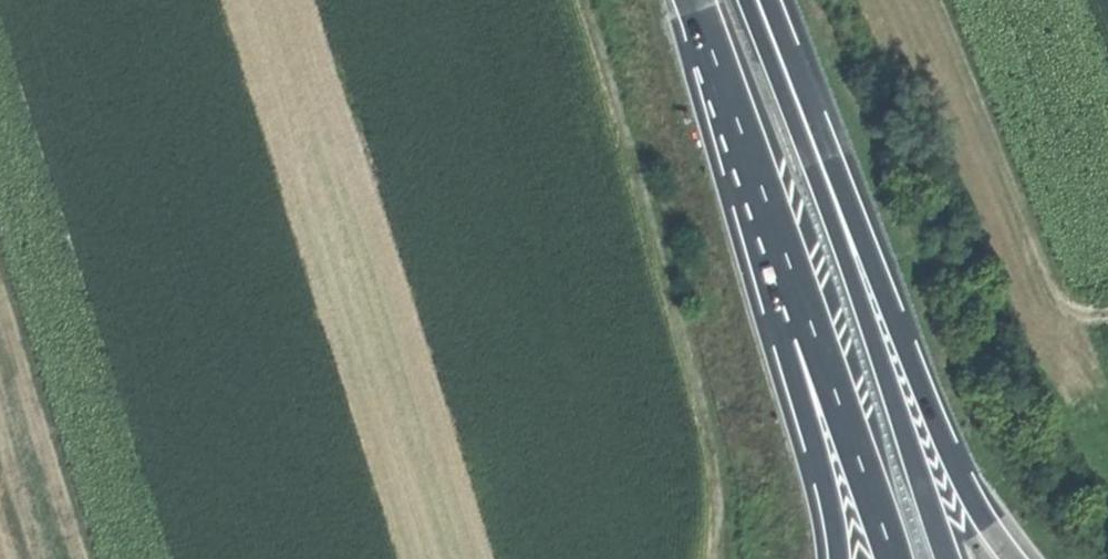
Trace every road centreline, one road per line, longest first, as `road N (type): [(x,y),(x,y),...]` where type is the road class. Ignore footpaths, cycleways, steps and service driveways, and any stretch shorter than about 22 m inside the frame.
road 1 (trunk): [(1013,558),(929,412),(768,0)]
road 2 (trunk): [(948,558),(745,0)]
road 3 (track): [(714,558),(713,439),(584,0)]
road 4 (trunk): [(731,106),(892,558)]
road 5 (trunk): [(731,106),(770,307),(834,528),(835,558)]
road 6 (track): [(942,0),(1061,277),(1085,304),(1107,303)]

